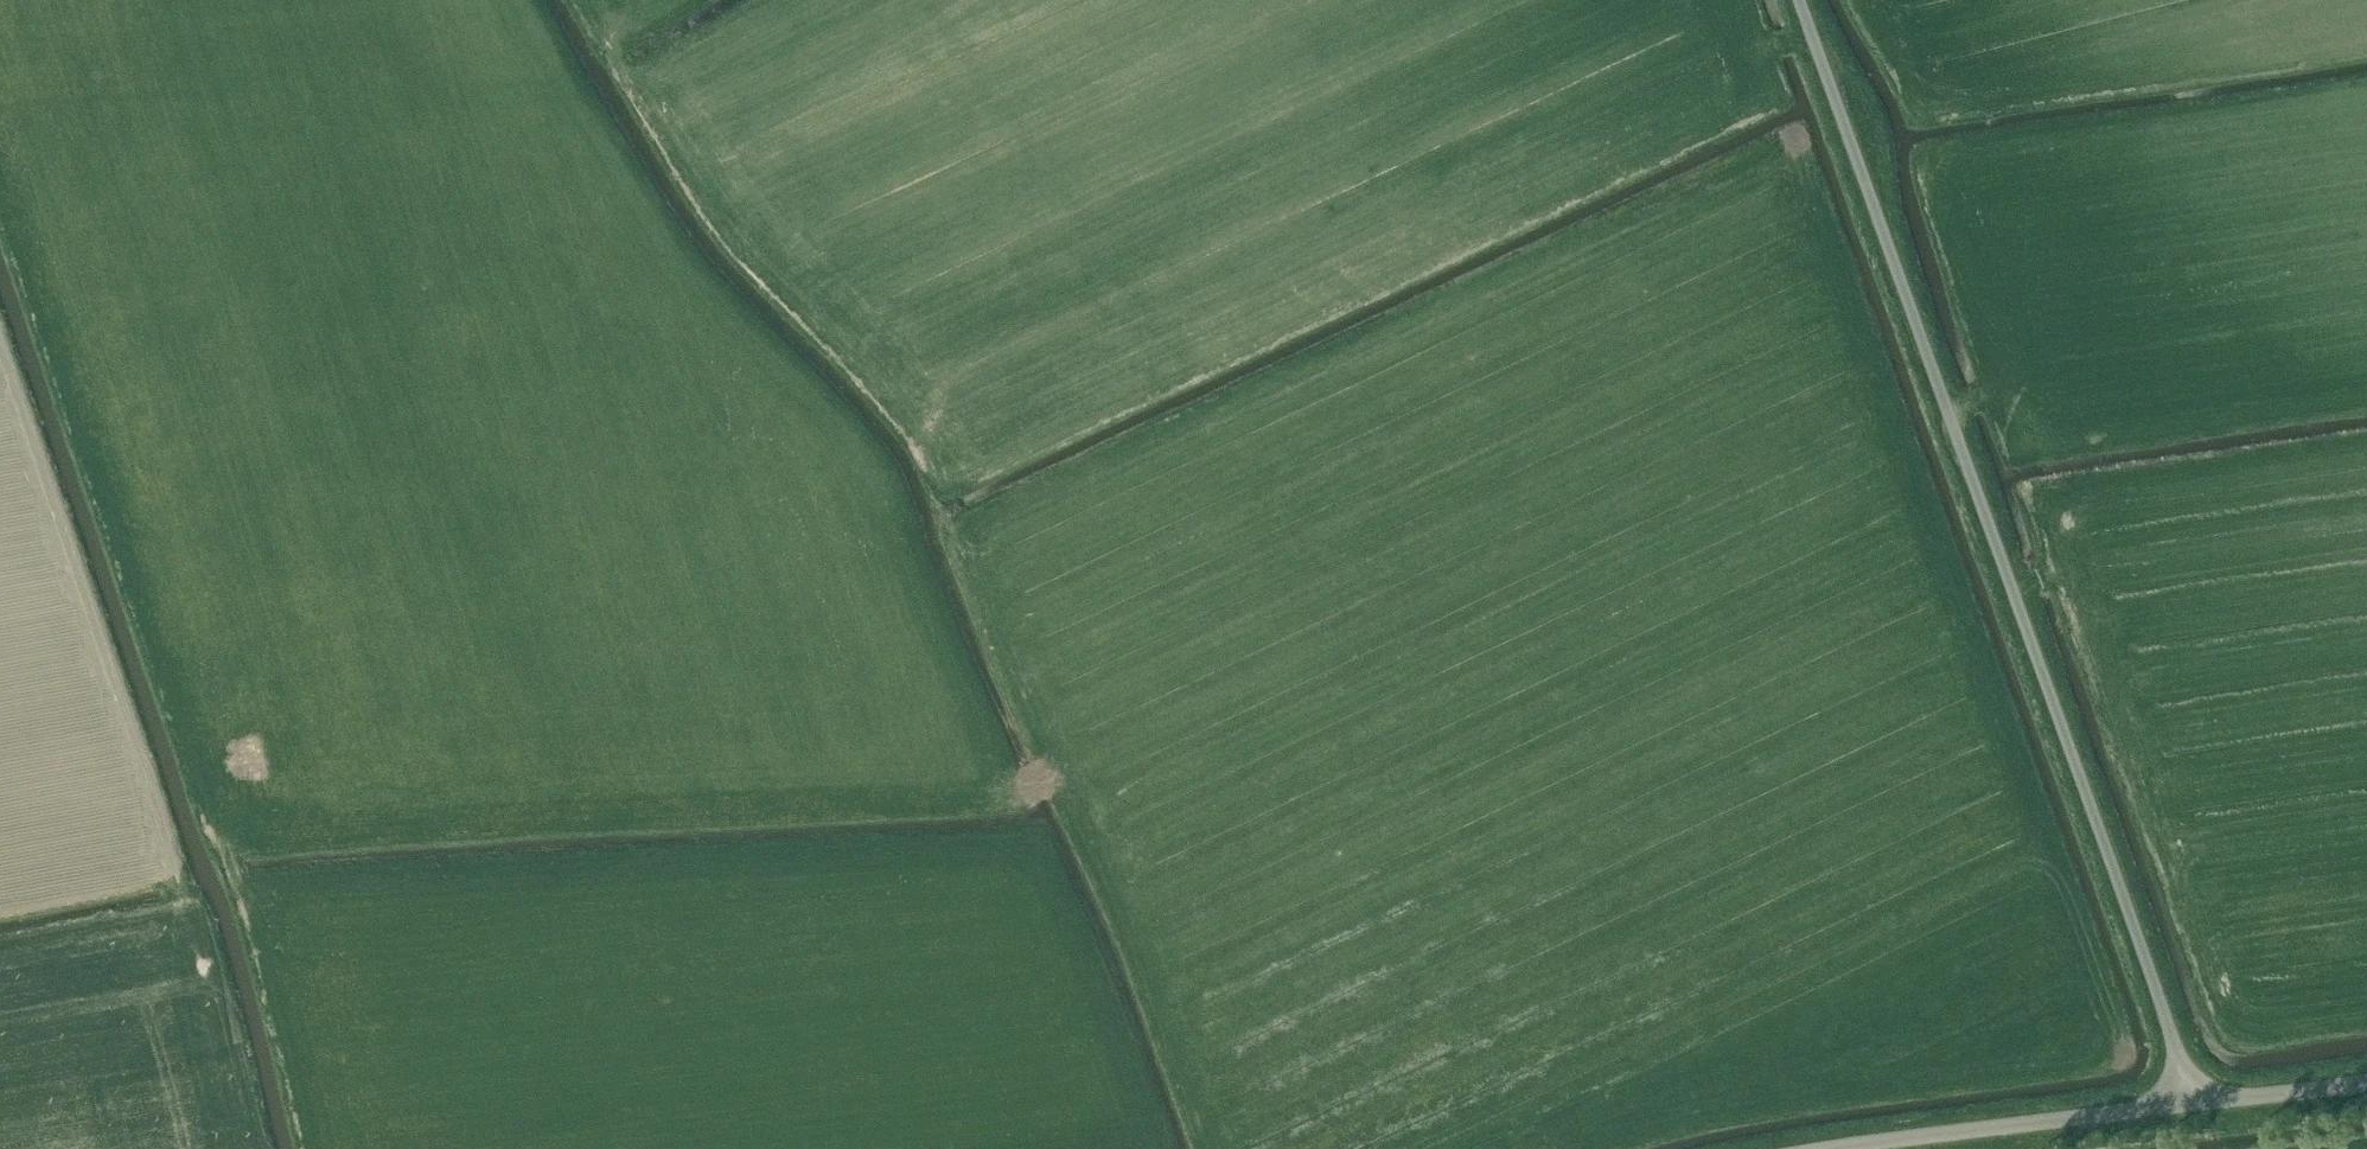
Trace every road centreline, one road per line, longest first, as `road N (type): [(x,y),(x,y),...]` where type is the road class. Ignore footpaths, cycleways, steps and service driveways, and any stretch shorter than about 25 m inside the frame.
road 1 (unclassified): [(2192,1102),(1798,0)]
road 2 (unclassified): [(1814,1148),(2192,1102)]
road 3 (unclassified): [(2192,1102),(2366,1077)]

